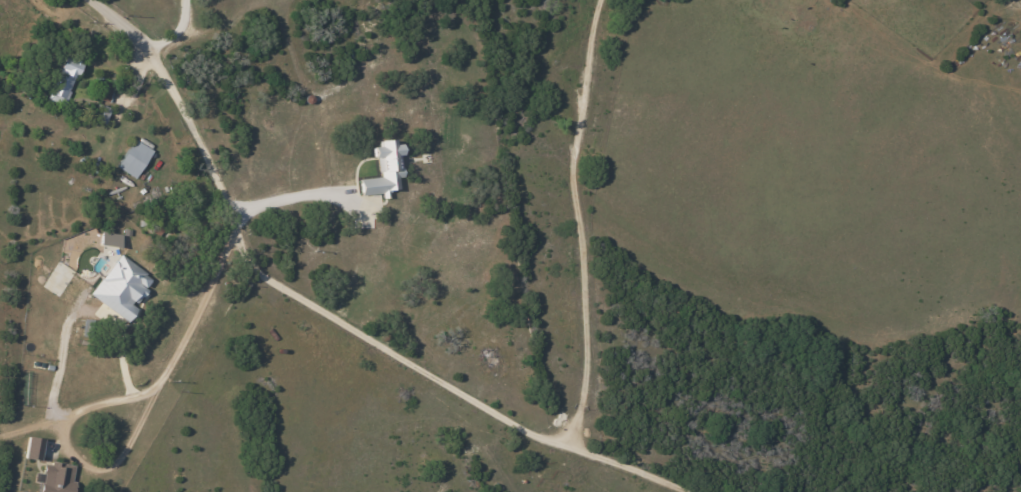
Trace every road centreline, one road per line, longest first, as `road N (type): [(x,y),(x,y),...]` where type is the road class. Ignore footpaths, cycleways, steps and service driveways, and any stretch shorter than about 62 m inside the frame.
road 1 (residential): [(571,447),(468,399),(261,275),(247,261),(204,151),(148,61)]
road 2 (track): [(571,447),(592,372),(582,183),(592,56),(609,0)]
road 3 (track): [(700,491),(571,447)]

